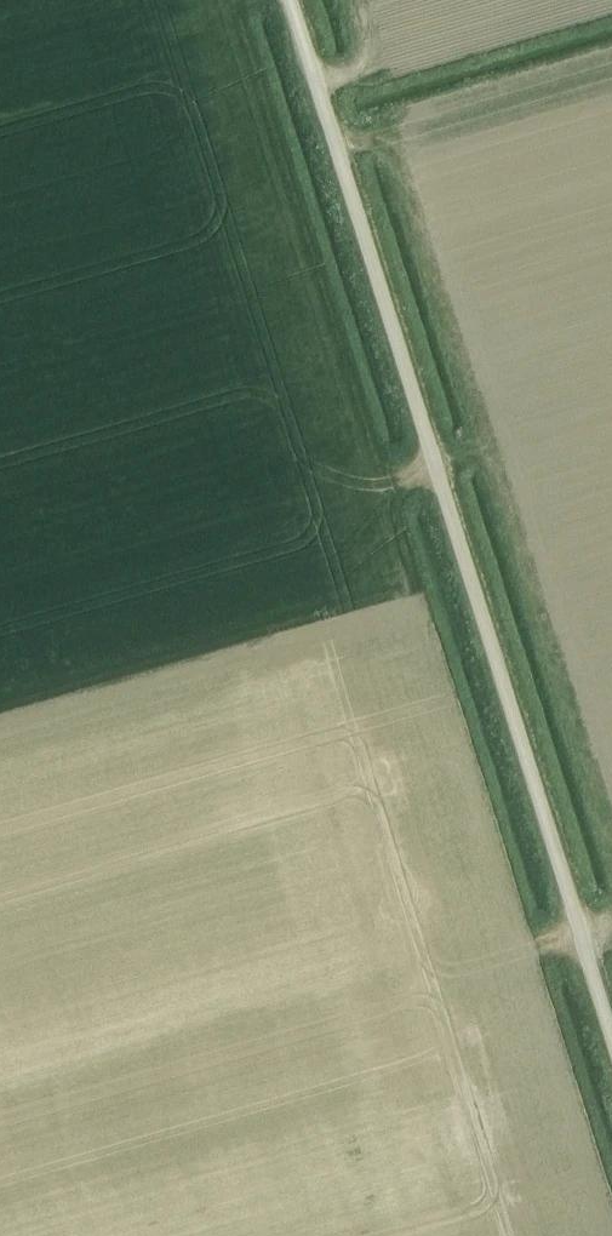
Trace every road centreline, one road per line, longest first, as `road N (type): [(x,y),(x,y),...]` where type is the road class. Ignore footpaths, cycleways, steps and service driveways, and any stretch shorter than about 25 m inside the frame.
road 1 (unclassified): [(611,1028),(288,0)]

